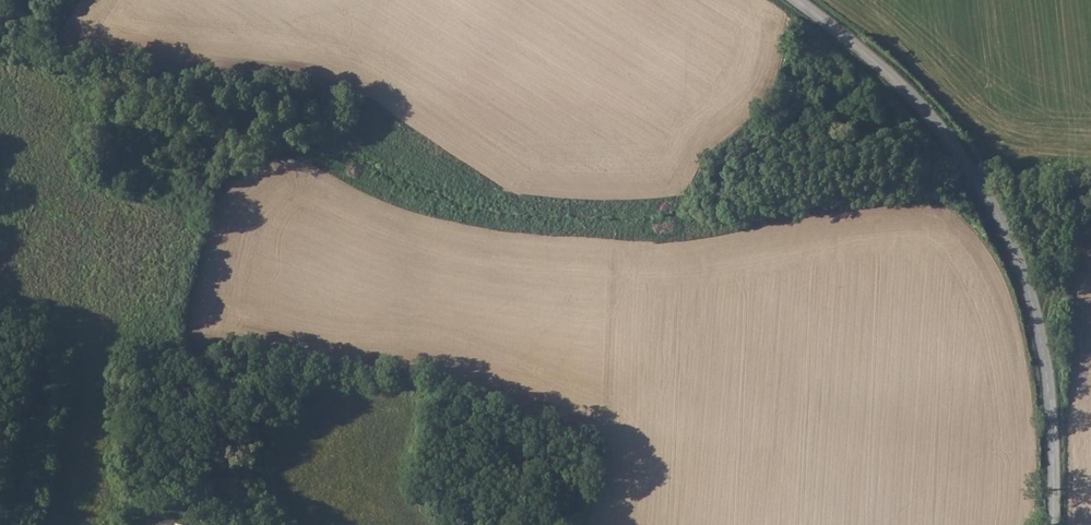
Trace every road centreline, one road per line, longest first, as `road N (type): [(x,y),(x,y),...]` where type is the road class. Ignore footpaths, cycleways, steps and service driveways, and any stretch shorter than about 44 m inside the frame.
road 1 (tertiary): [(797,0),(927,112),(1013,247),(1051,393),(1055,524)]

